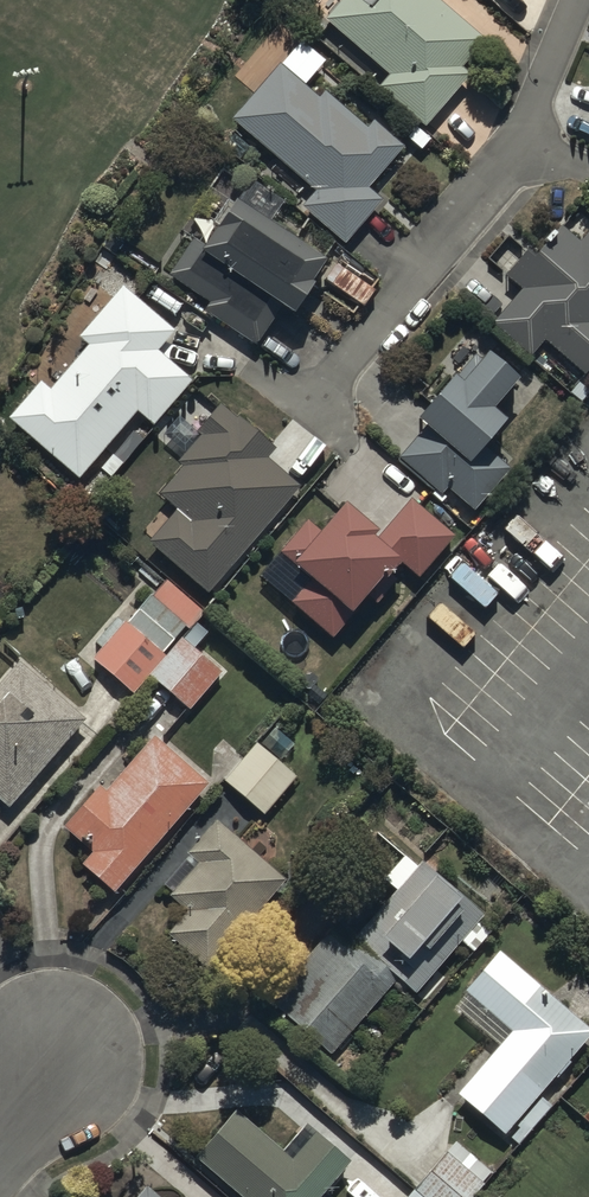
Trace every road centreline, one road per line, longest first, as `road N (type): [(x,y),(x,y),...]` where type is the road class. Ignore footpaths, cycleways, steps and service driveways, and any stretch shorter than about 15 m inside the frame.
road 1 (residential): [(312,406),(517,147),(581,0)]

